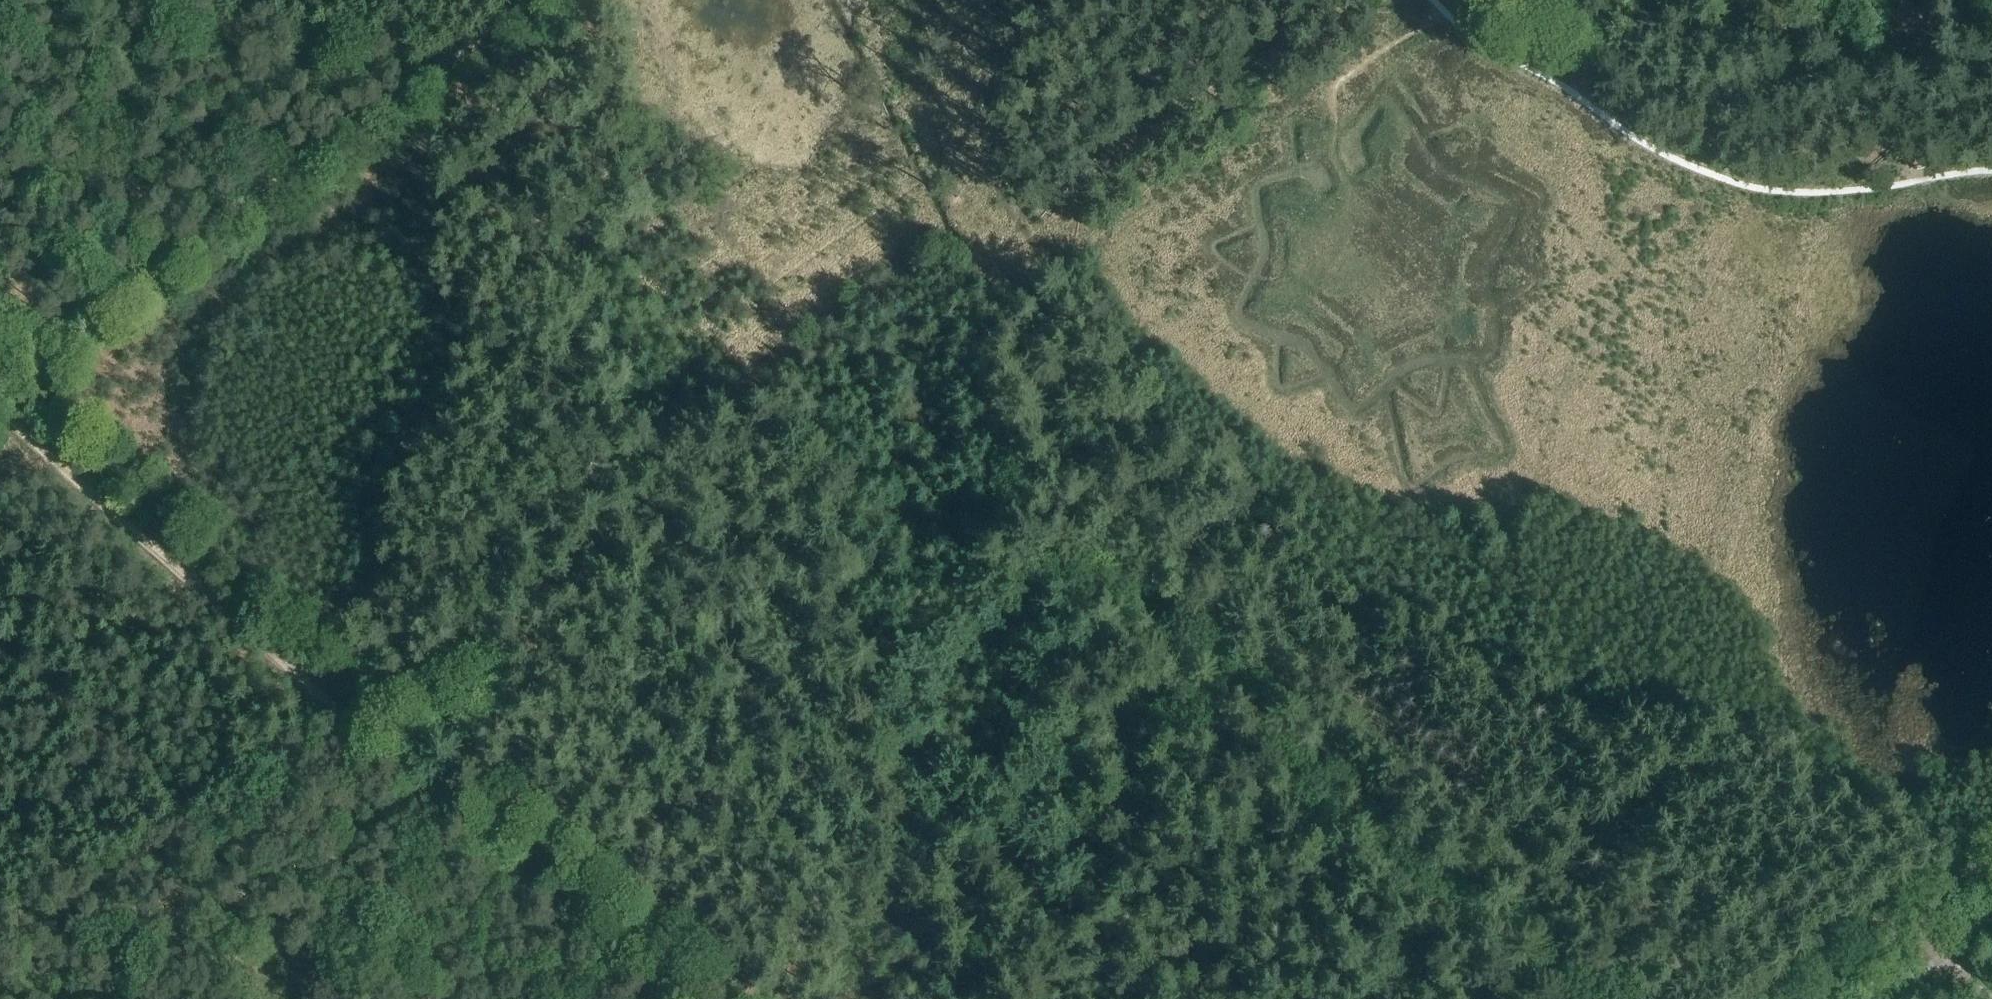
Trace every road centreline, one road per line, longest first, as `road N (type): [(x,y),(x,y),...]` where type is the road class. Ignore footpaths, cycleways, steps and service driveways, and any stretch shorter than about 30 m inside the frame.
road 1 (track): [(1537,0),(1600,52),(1708,97),(1908,72),(1991,79)]
road 2 (tertiary): [(1808,998),(1991,862)]

